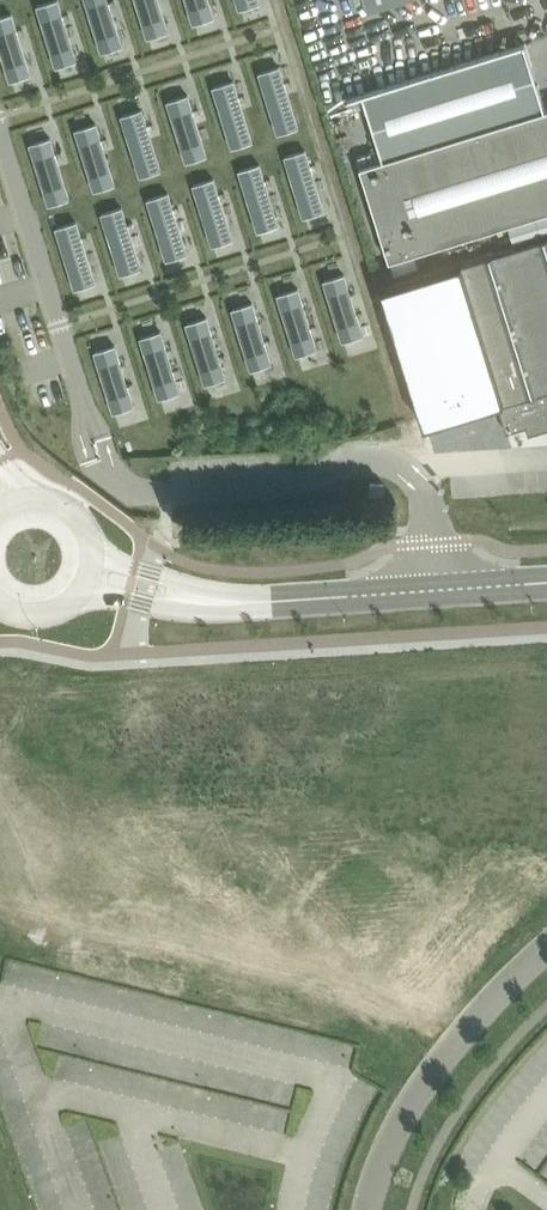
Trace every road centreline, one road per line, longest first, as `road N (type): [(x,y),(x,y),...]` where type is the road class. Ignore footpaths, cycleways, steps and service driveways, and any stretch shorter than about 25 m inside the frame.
road 1 (track): [(281,0),(411,415)]
road 2 (unclassified): [(546,948),(463,1036),(390,1142),(367,1209)]
road 3 (secondary): [(248,604),(546,582)]
road 4 (secondary): [(84,594),(187,608),(248,604)]
road 5 (secondary): [(248,604),(95,559)]

